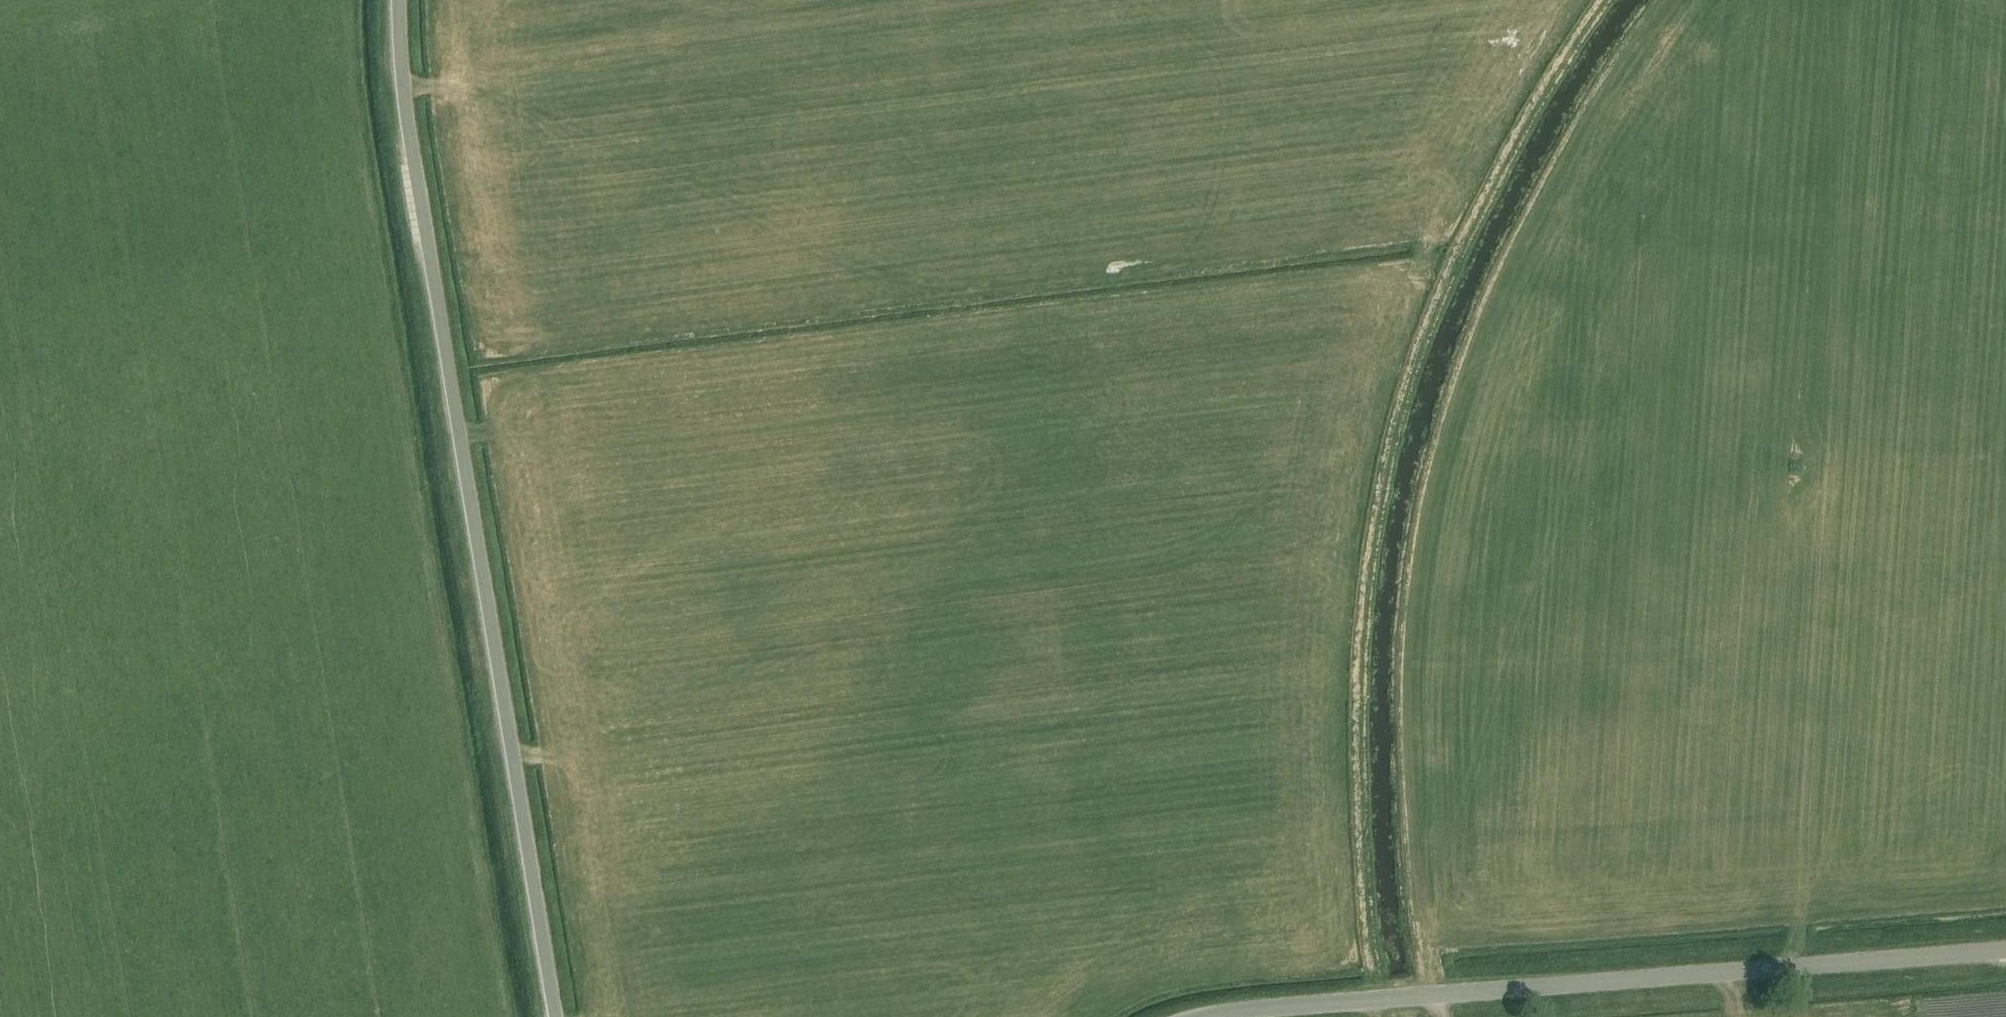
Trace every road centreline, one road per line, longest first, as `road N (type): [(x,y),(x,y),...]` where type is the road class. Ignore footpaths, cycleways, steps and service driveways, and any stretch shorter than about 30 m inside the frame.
road 1 (track): [(1384,1016),(1358,756),(1388,469),(1406,393),(1475,216),(1611,0)]
road 2 (unclassified): [(555,1016),(404,93),(399,0)]
road 3 (unclassified): [(1203,1016),(2005,950)]

